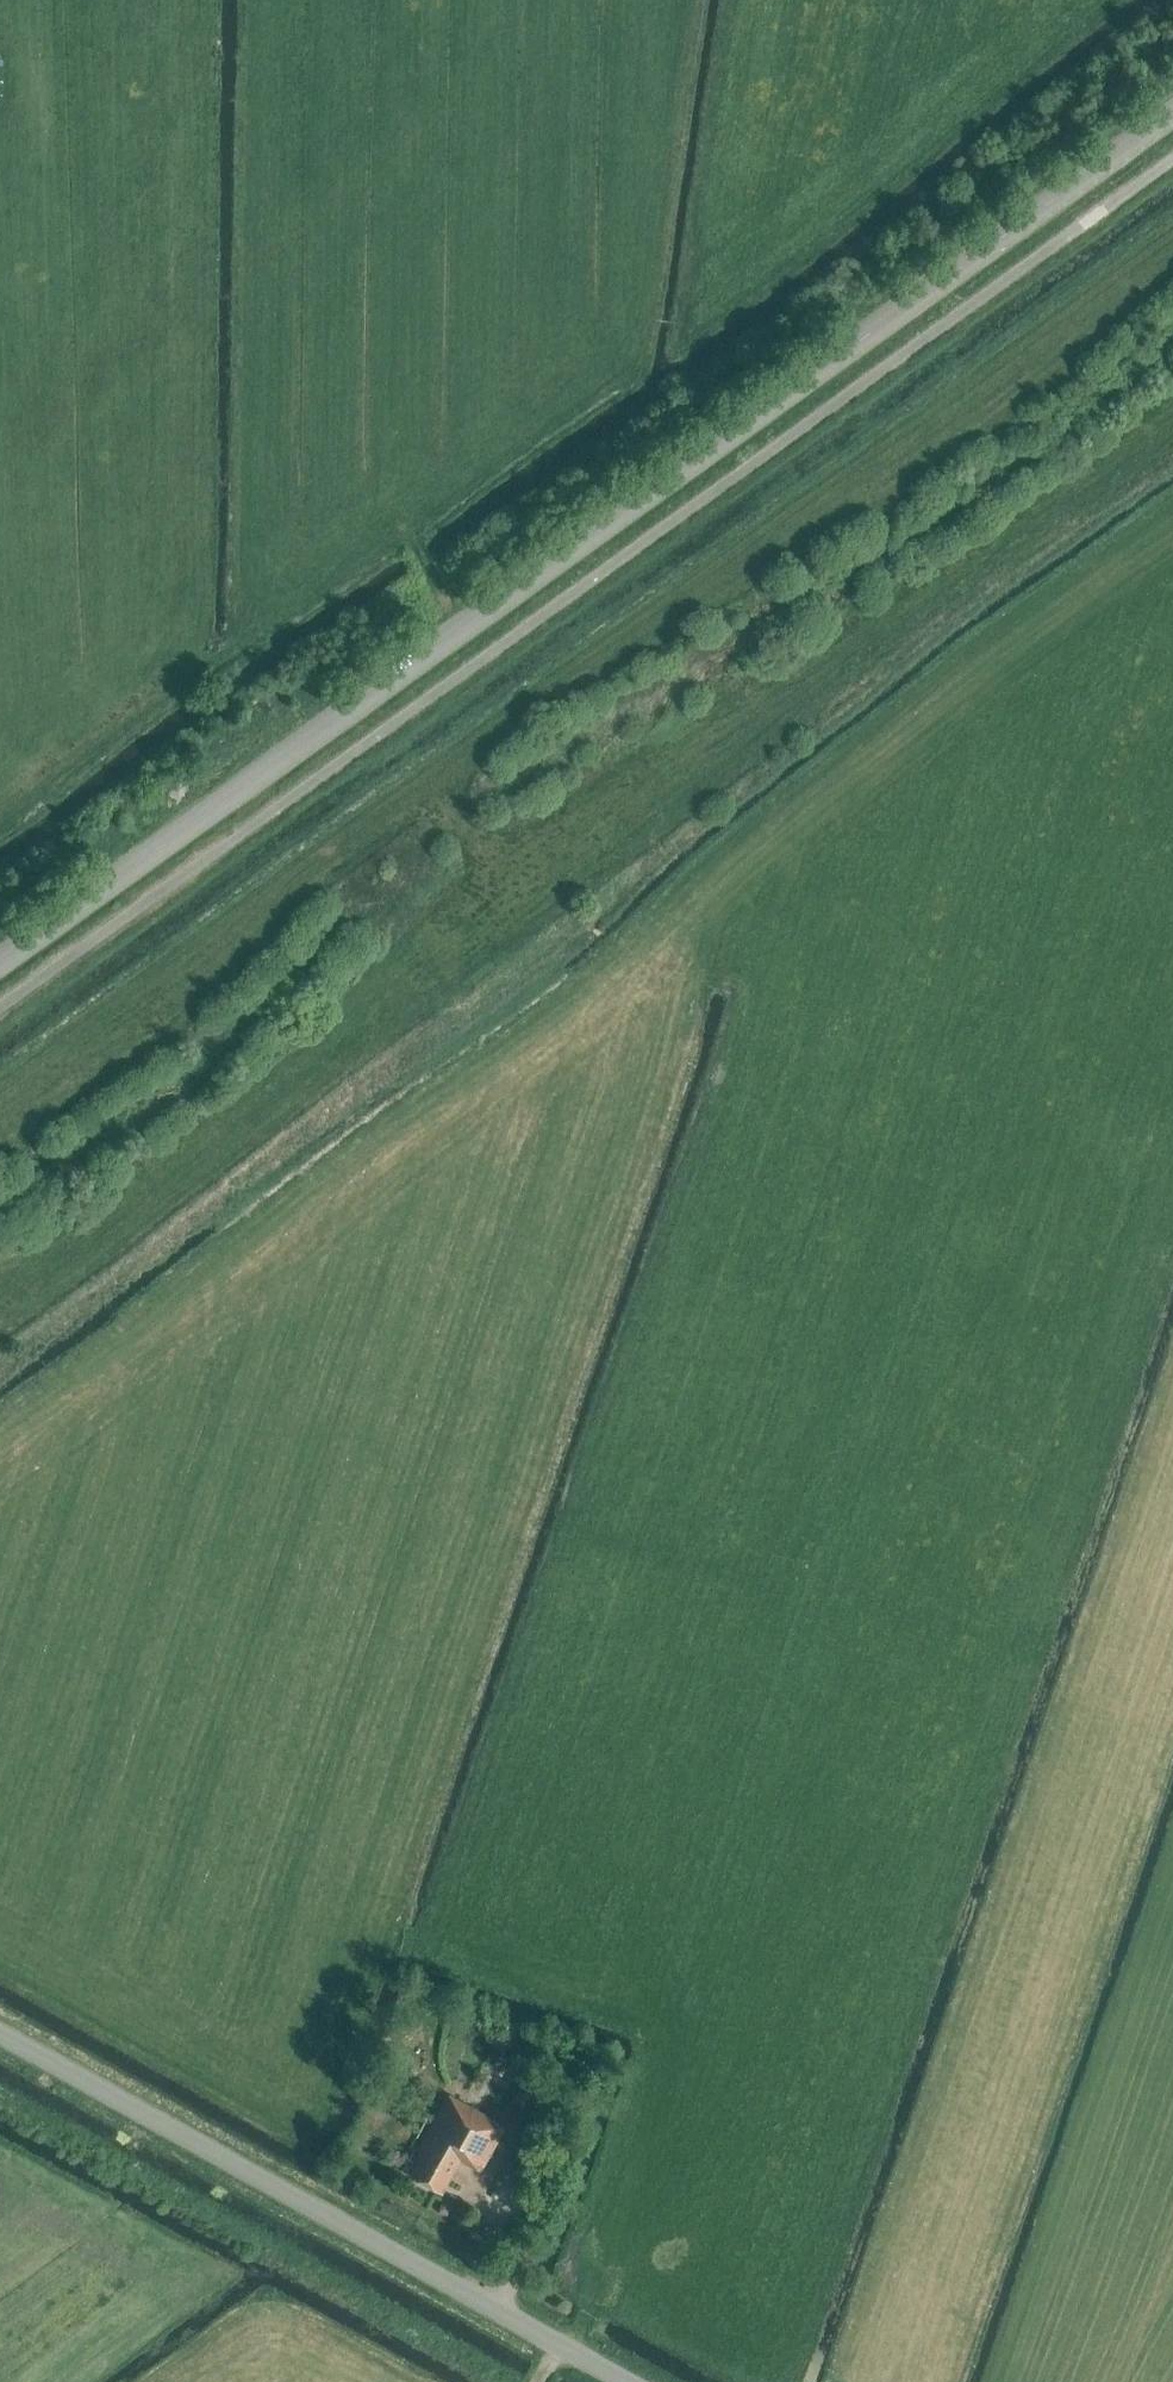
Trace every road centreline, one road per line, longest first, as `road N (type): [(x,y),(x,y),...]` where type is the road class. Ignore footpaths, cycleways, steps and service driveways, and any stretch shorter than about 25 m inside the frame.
road 1 (secondary): [(0,968),(1172,113)]
road 2 (unclassified): [(626,2381),(0,2034)]

